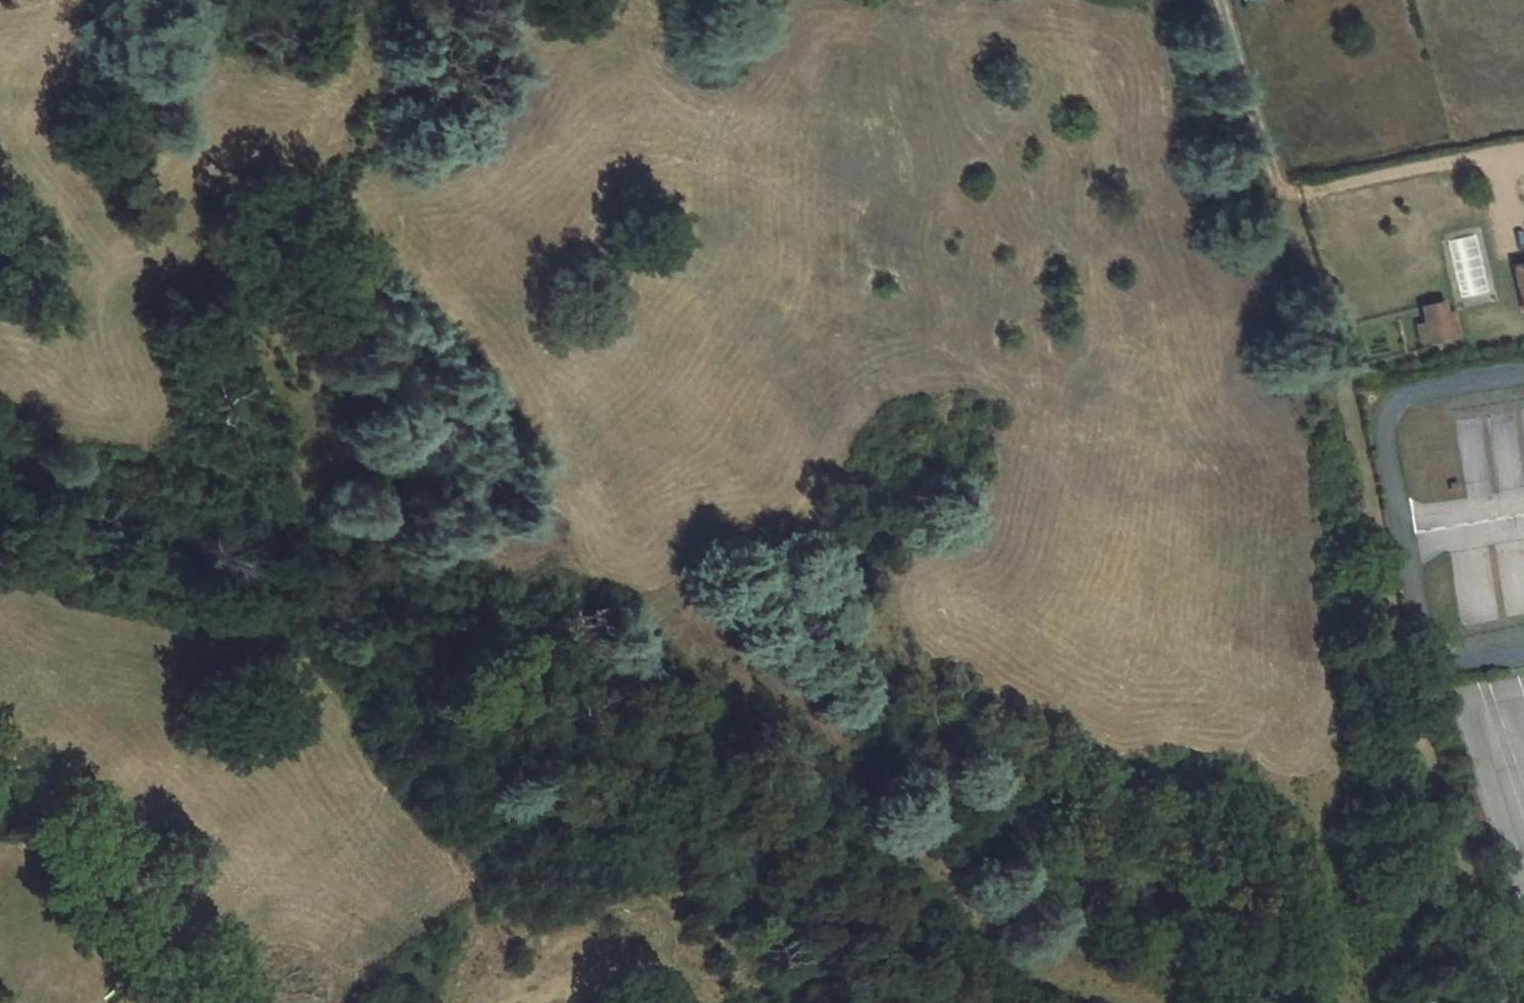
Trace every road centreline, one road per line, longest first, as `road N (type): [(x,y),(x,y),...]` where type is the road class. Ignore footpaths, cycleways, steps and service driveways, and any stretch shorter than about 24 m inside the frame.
road 1 (residential): [(1218,0),(1281,190)]

